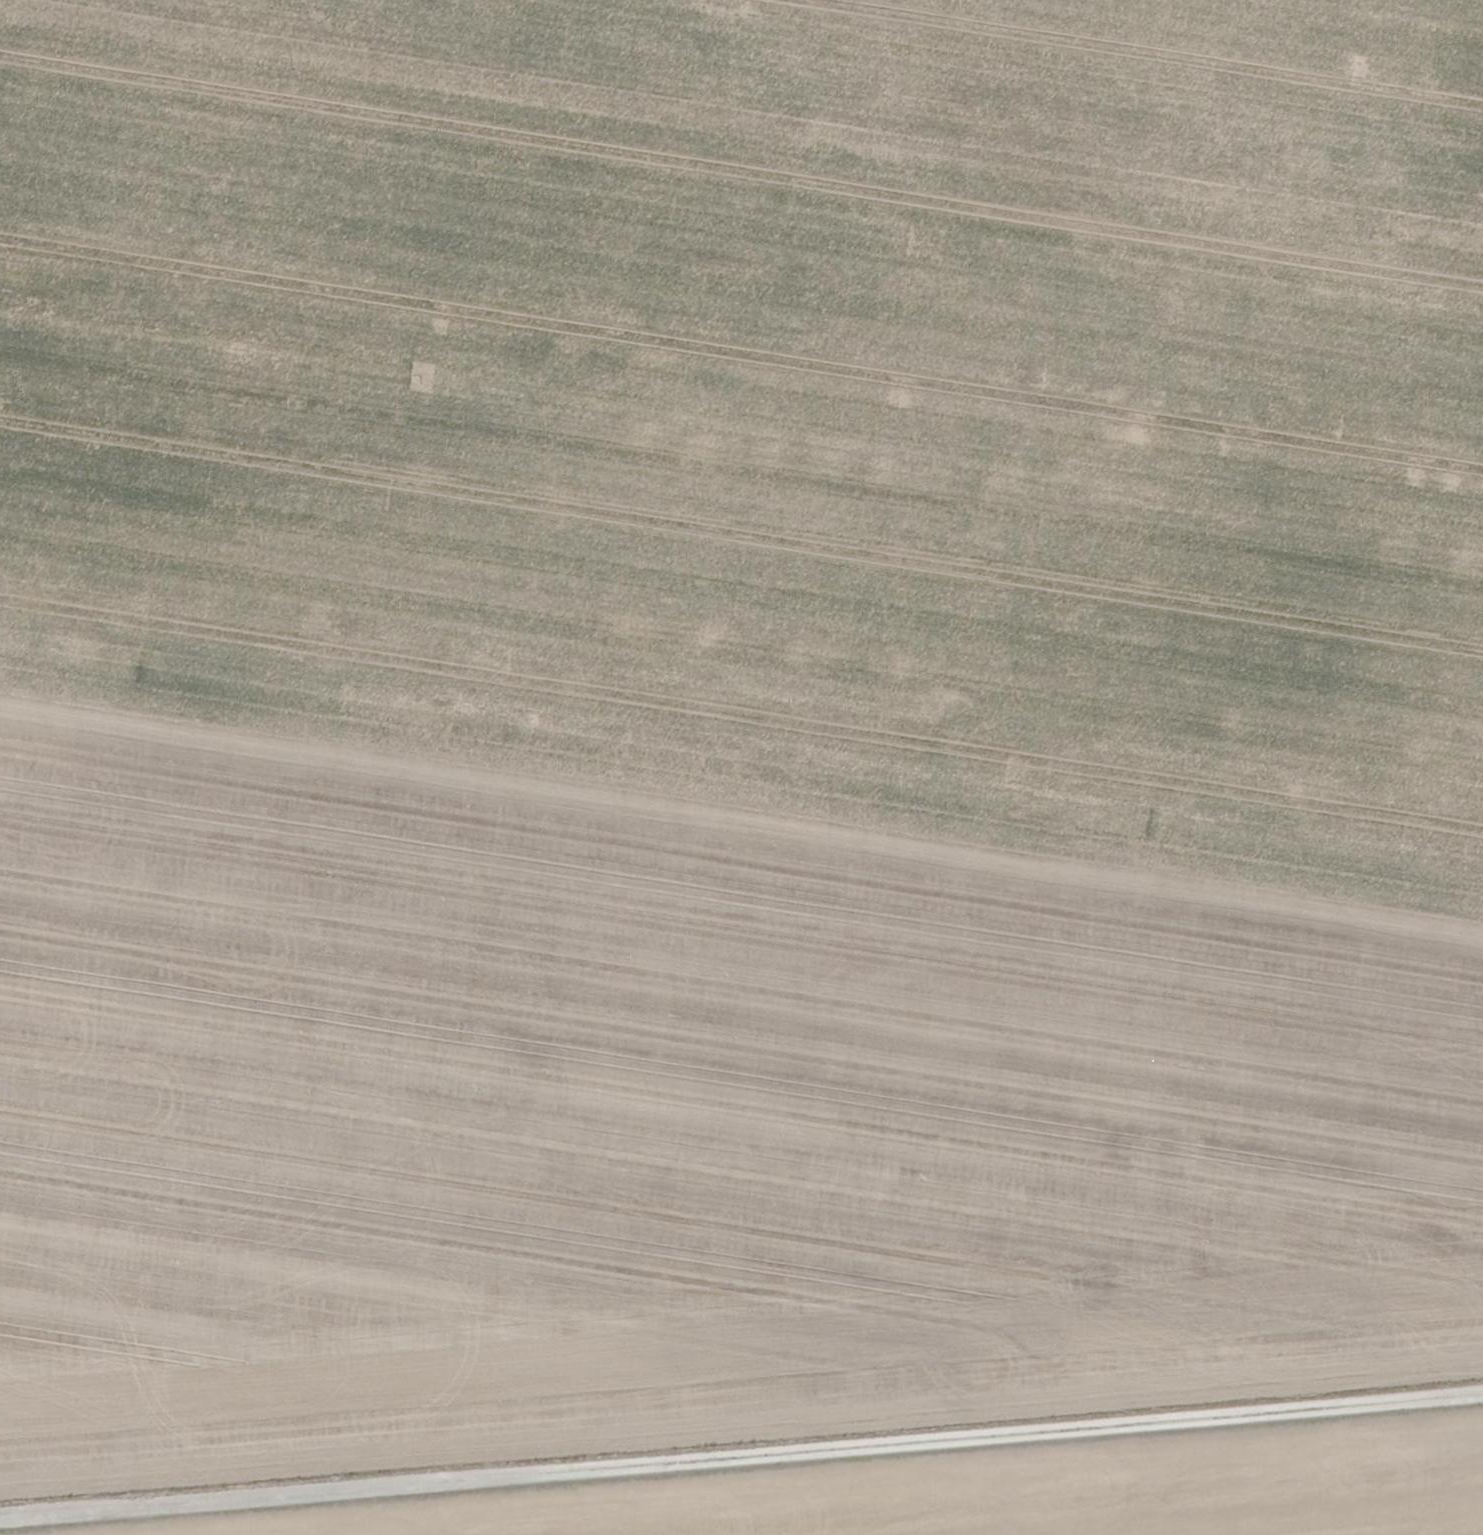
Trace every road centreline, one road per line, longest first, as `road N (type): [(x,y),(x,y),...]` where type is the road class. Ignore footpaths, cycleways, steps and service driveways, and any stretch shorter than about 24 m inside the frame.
road 1 (track): [(0,1525),(1482,1395)]

